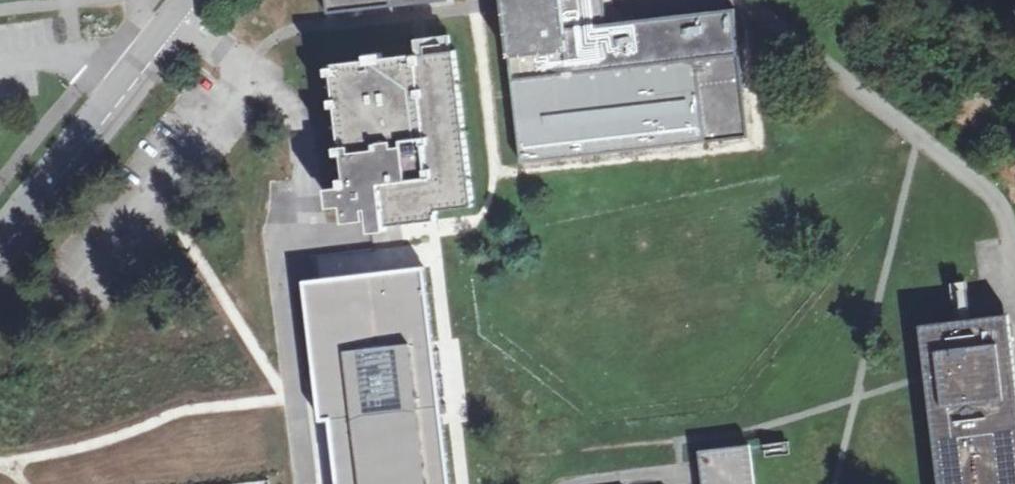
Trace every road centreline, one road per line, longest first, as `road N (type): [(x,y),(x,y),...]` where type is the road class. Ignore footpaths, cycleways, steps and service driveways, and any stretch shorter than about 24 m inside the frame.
road 1 (tertiary): [(0,234),(188,0)]

